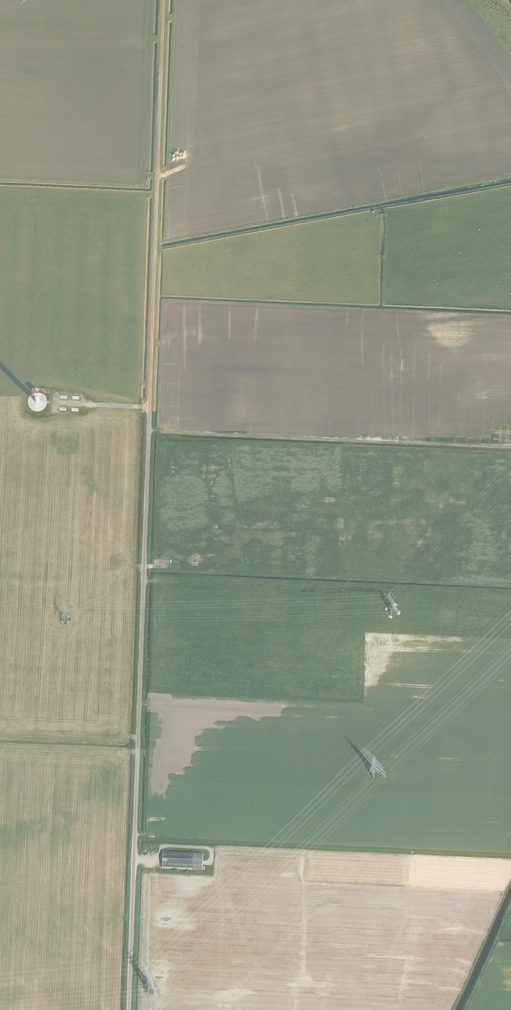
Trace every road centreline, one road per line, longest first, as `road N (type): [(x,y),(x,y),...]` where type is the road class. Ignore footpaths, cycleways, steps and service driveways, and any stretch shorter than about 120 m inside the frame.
road 1 (unclassified): [(129,1009),(168,0)]

